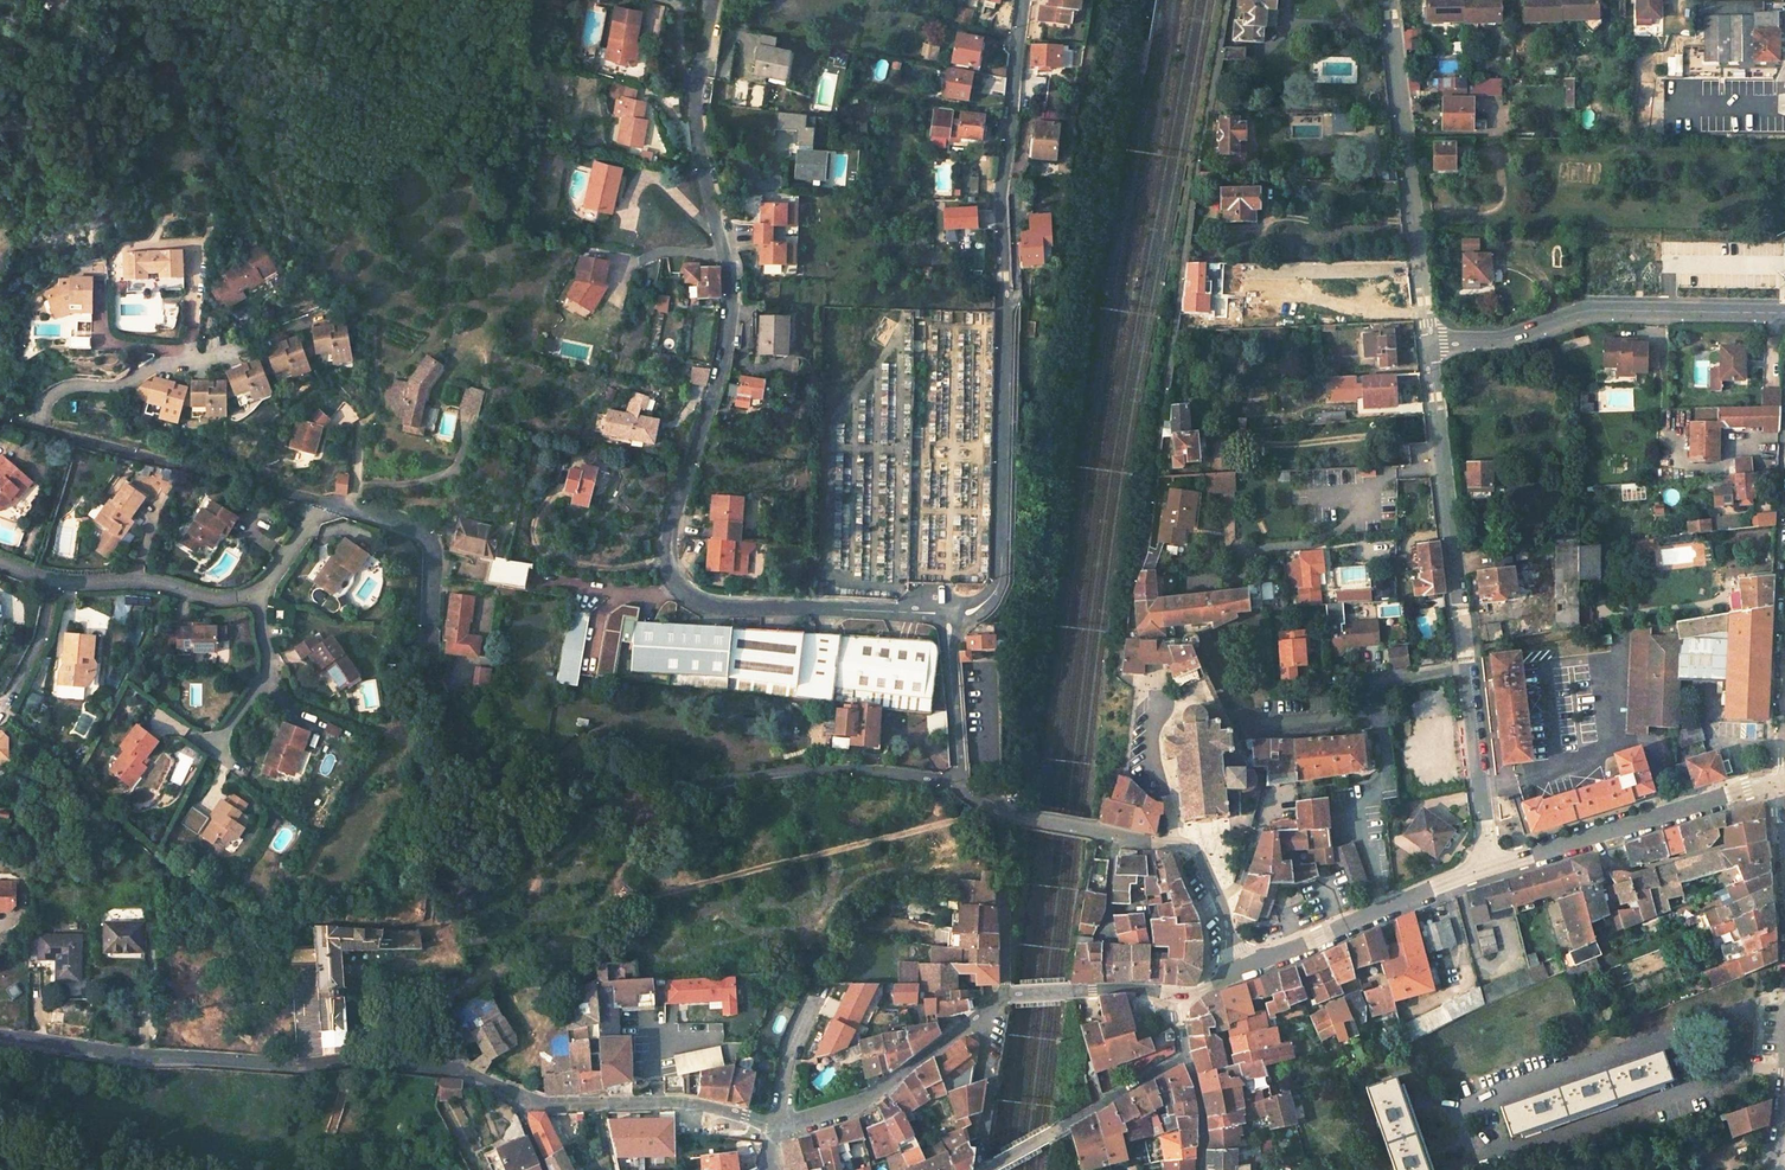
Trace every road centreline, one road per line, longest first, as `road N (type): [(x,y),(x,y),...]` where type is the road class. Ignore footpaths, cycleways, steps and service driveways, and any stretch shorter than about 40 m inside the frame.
road 1 (residential): [(711,0),(694,94),(731,314),(673,520),(666,559),(673,583),(691,602),(722,608),(948,616)]
road 2 (residential): [(952,784),(856,771),(700,786),(489,751),(447,734),(427,675),(426,554),(416,536),(397,526),(330,507)]
road 3 (residential): [(1022,0),(999,209),(998,588),(986,609),(948,616)]
road 4 (tertiary): [(0,1039),(180,1062),(428,1067),(523,1096)]
road 5 (residential): [(1784,313),(1585,310),(1504,341),(1429,342)]
road 6 (residential): [(1467,667),(1373,683),(1364,712),(1382,725),(1387,781),(1355,811),(1383,909)]
road 7 (tertiary): [(1389,0),(1429,342)]
road 8 (residential): [(330,507),(0,426)]
road 9 (tertiary): [(1429,342),(1467,667)]
road 10 (residential): [(51,582),(162,587),(213,604),(258,598),(330,507)]
road 11 (tertiary): [(523,1096),(547,1104),(700,1106),(776,1126)]
road 12 (tertiary): [(776,1126),(874,1097),(987,1010)]
road 13 (residential): [(1184,1053),(984,1169)]
road 14 (tertiary): [(1467,667),(1488,868)]
road 15 (tertiary): [(1603,833),(1748,789),(1782,789)]
road 16 (residential): [(1009,816),(1003,998)]
road 17 (tertiary): [(1003,998),(1133,988),(1180,999)]
road 18 (residential): [(948,616),(952,784)]
road 19 (residential): [(987,1010),(982,1064),(991,1078),(979,1169)]
road 20 (tertiary): [(1241,970),(1383,909)]
road 21 (residential): [(1241,970),(1201,858),(1174,845)]
road 22 (residential): [(1174,845),(1153,753),(1154,705)]
road 23 (residential): [(51,582),(41,636),(4,710)]
road 24 (residential): [(776,1126),(795,1026),(810,1001)]
road 25 (tertiary): [(1488,868),(1603,833)]

